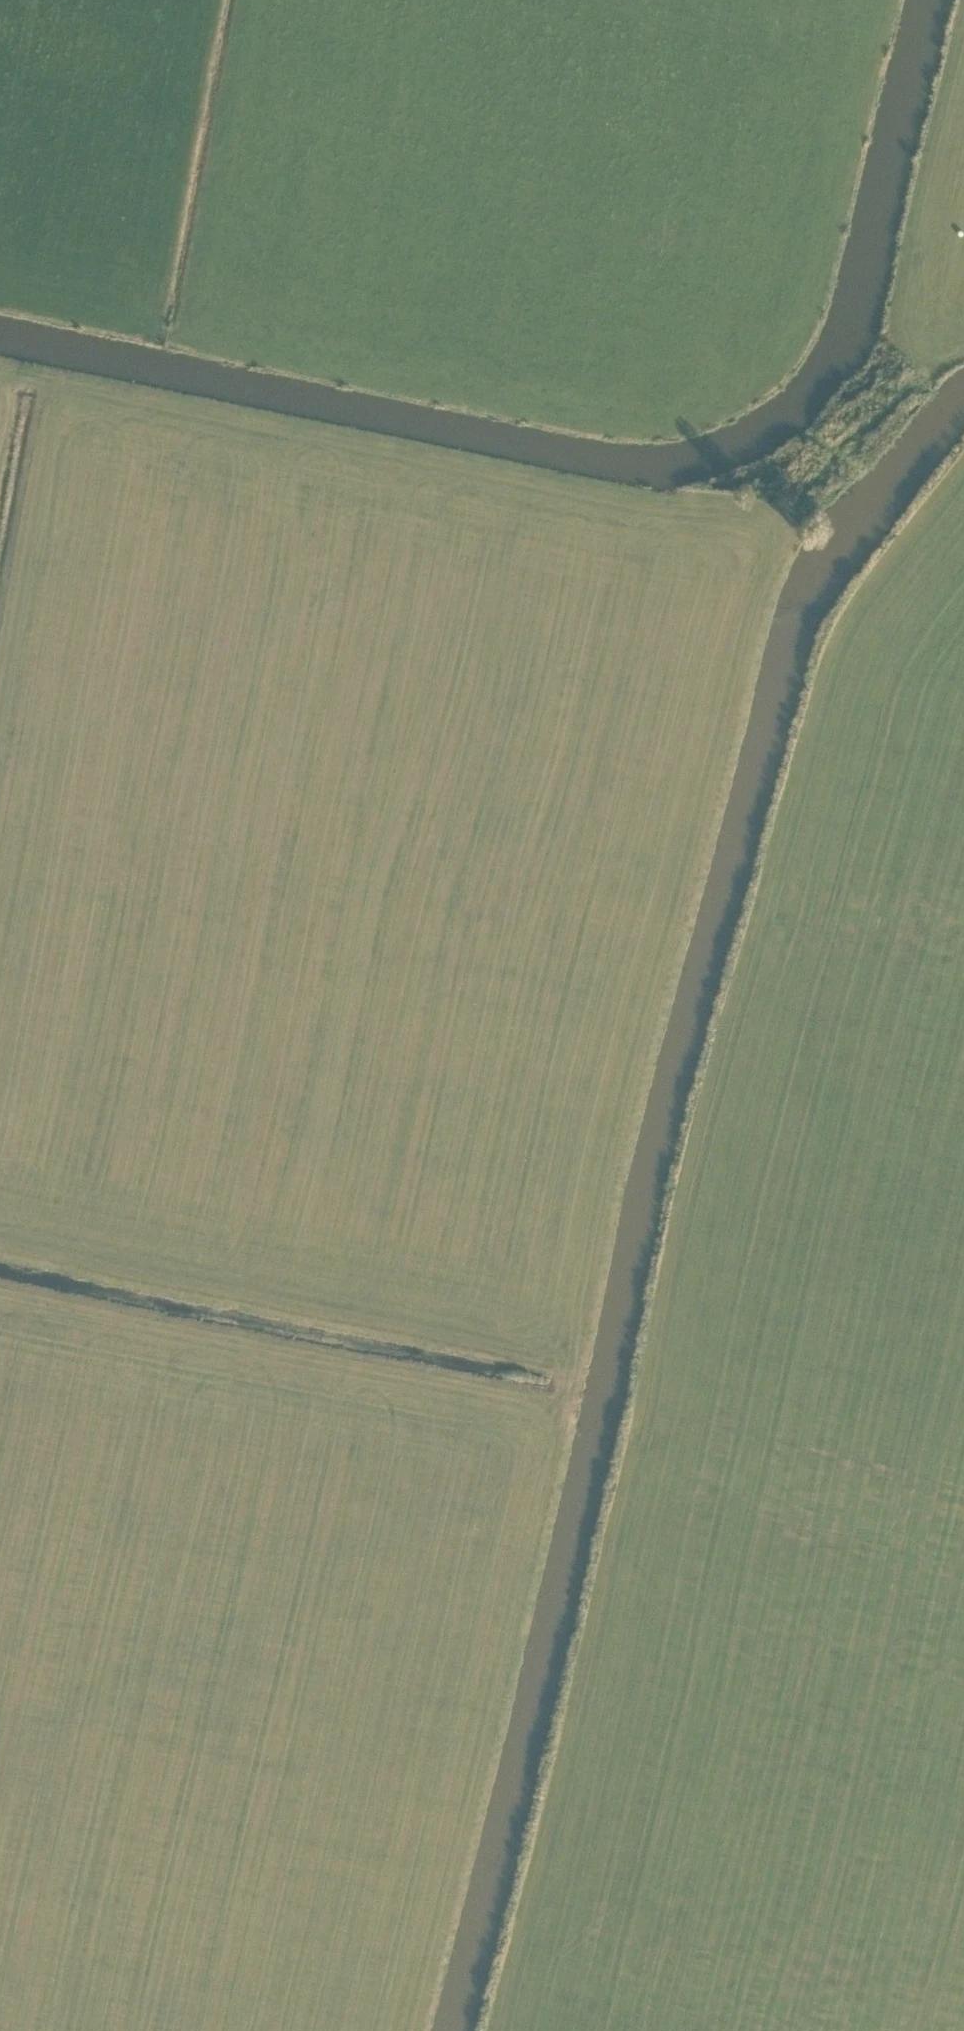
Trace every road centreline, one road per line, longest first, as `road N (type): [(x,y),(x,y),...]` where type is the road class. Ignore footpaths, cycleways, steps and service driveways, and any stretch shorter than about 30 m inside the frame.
road 1 (track): [(496,2030),(612,1575),(695,1171),(769,884),(784,861)]

